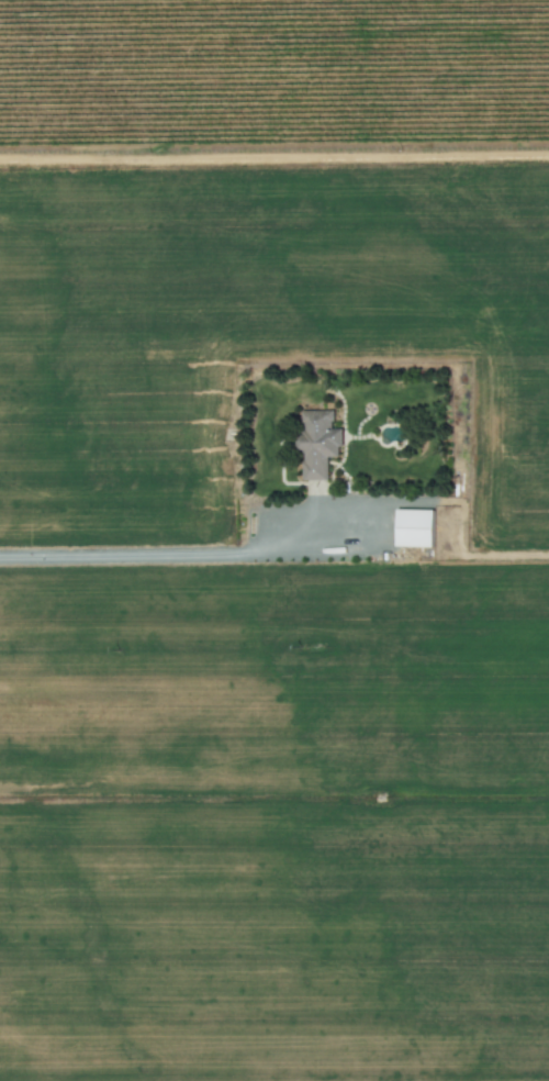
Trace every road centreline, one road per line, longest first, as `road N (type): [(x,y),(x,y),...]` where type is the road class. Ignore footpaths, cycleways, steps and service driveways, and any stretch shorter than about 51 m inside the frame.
road 1 (track): [(0,159),(548,154)]

